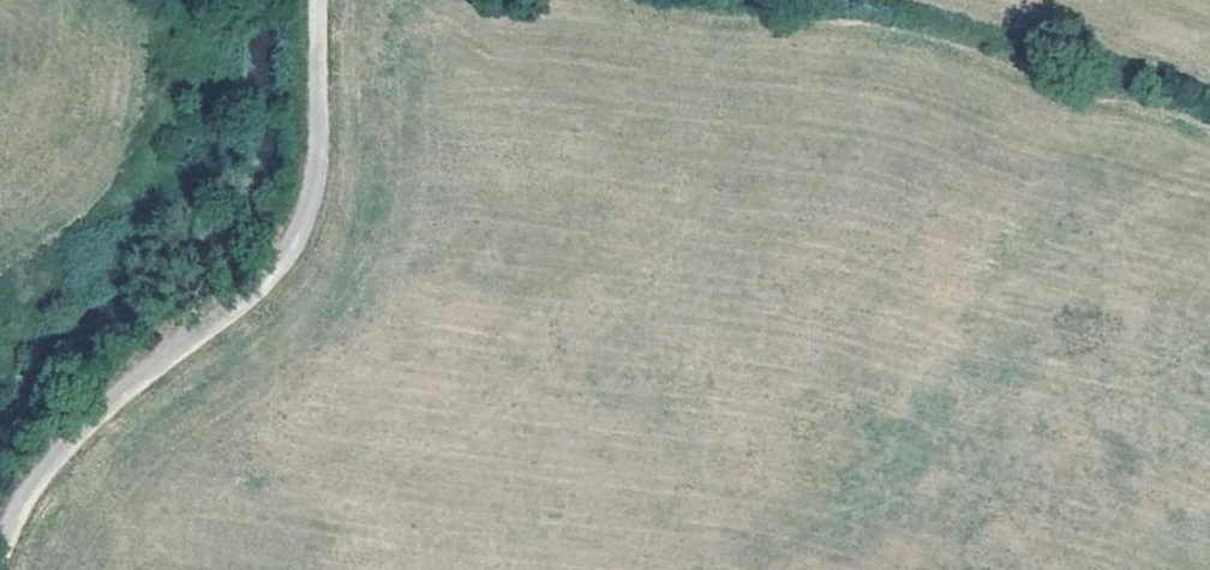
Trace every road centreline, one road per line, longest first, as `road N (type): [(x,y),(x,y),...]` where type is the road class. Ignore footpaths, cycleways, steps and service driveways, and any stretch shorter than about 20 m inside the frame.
road 1 (track): [(321,0),(321,166),(307,226),(281,268),(238,306),(117,391),(57,452),(0,534)]

